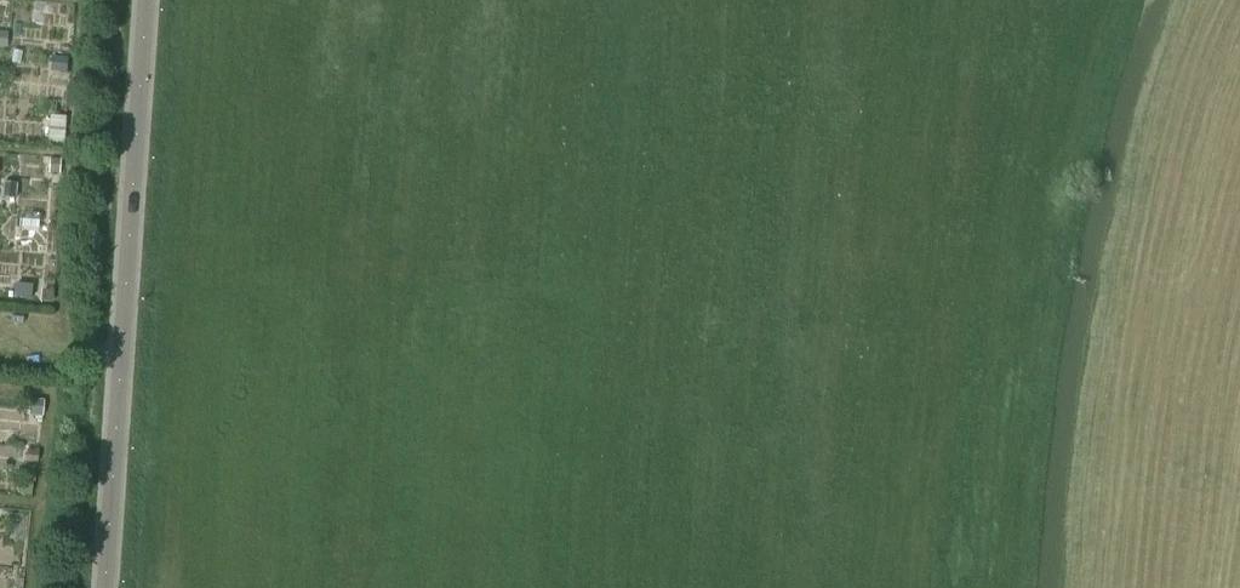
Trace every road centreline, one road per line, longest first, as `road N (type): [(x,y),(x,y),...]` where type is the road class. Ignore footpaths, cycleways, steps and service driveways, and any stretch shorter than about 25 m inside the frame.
road 1 (unclassified): [(107,587),(146,0)]

